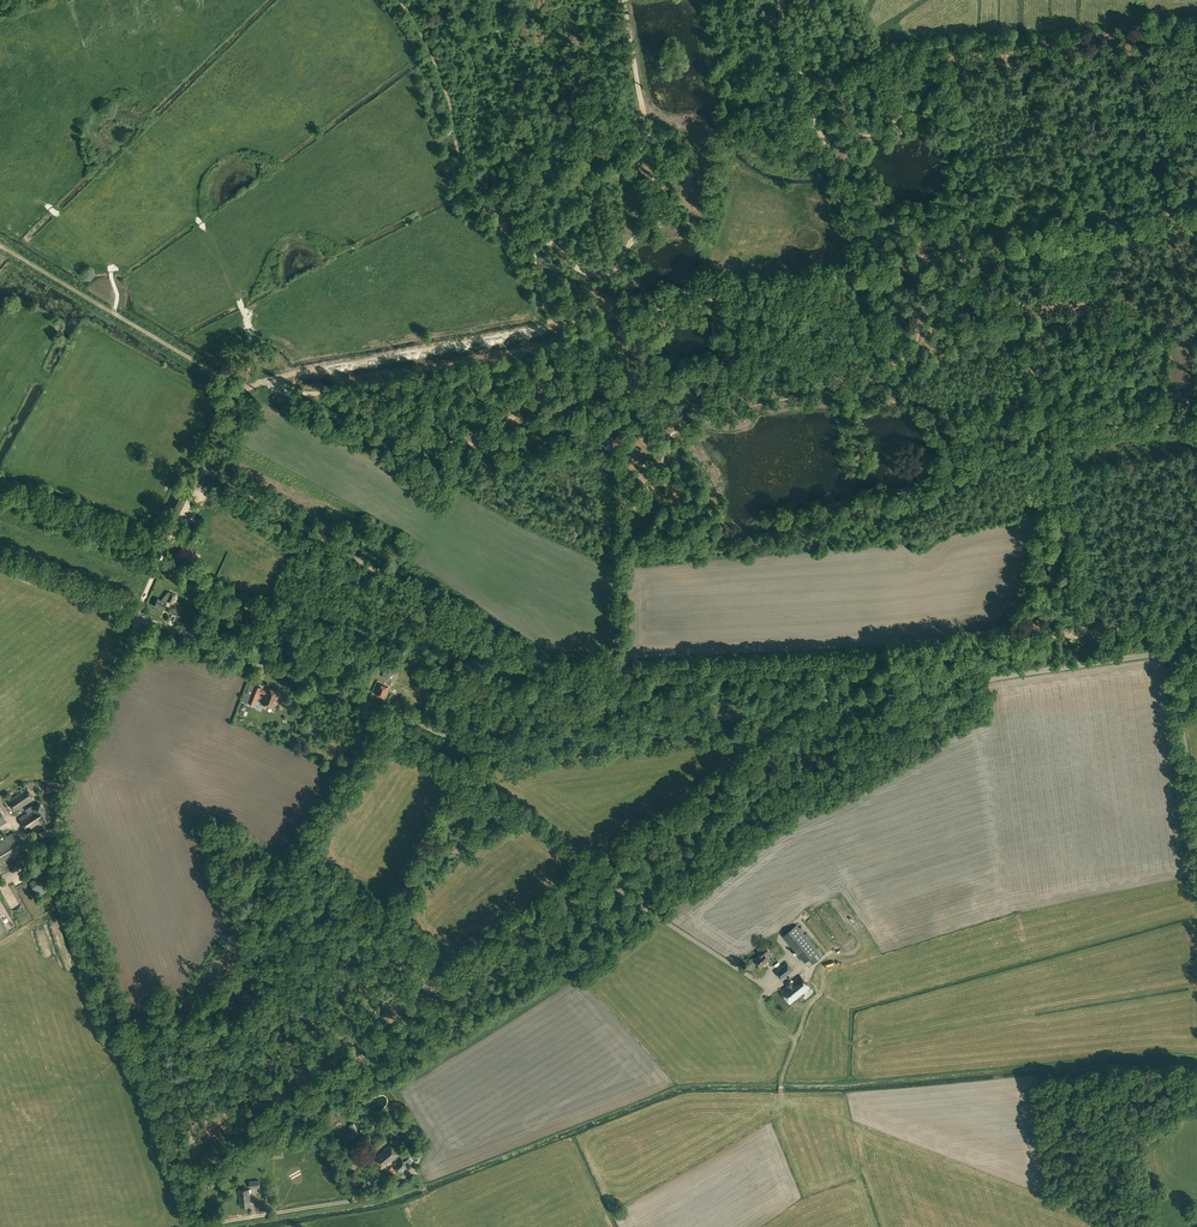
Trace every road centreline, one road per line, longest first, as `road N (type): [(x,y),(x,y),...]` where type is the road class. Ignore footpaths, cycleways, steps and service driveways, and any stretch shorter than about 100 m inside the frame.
road 1 (unclassified): [(1172,652),(499,749),(141,618)]
road 2 (unclassified): [(187,1226),(61,828),(72,766),(141,618)]
road 3 (track): [(548,327),(957,257)]
road 4 (track): [(269,380),(548,327)]
road 5 (track): [(957,257),(1196,215)]
road 6 (unclassified): [(1196,824),(1172,652)]
road 7 (unclassified): [(141,618),(0,564)]
road 8 (track): [(193,492),(242,392),(269,380)]
road 9 (track): [(136,616),(193,492)]

